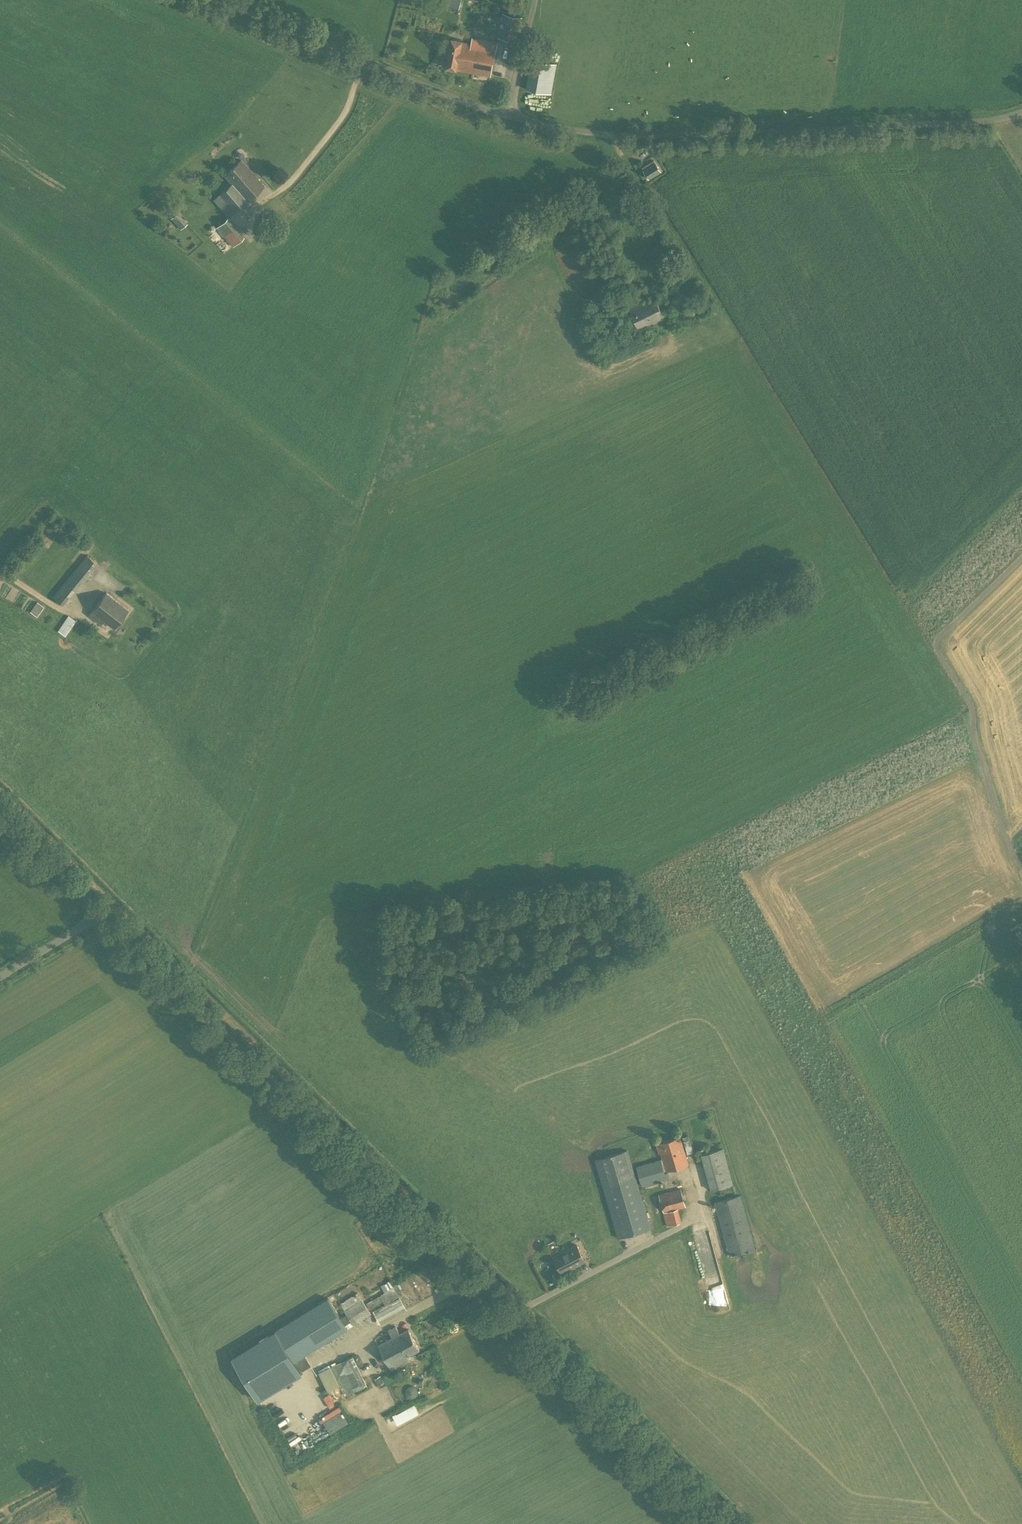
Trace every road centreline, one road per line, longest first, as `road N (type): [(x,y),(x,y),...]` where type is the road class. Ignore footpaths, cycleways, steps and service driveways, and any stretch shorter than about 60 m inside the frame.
road 1 (unclassified): [(724,1523),(104,915)]
road 2 (unclassified): [(1021,112),(965,125),(631,136),(507,116)]
road 3 (unclassified): [(507,116),(217,0)]
road 4 (track): [(888,582),(972,722),(1021,860)]
road 5 (track): [(740,346),(615,151),(616,135)]
road 6 (unclassified): [(104,915),(0,811)]
road 7 (unclassified): [(0,978),(104,915)]

